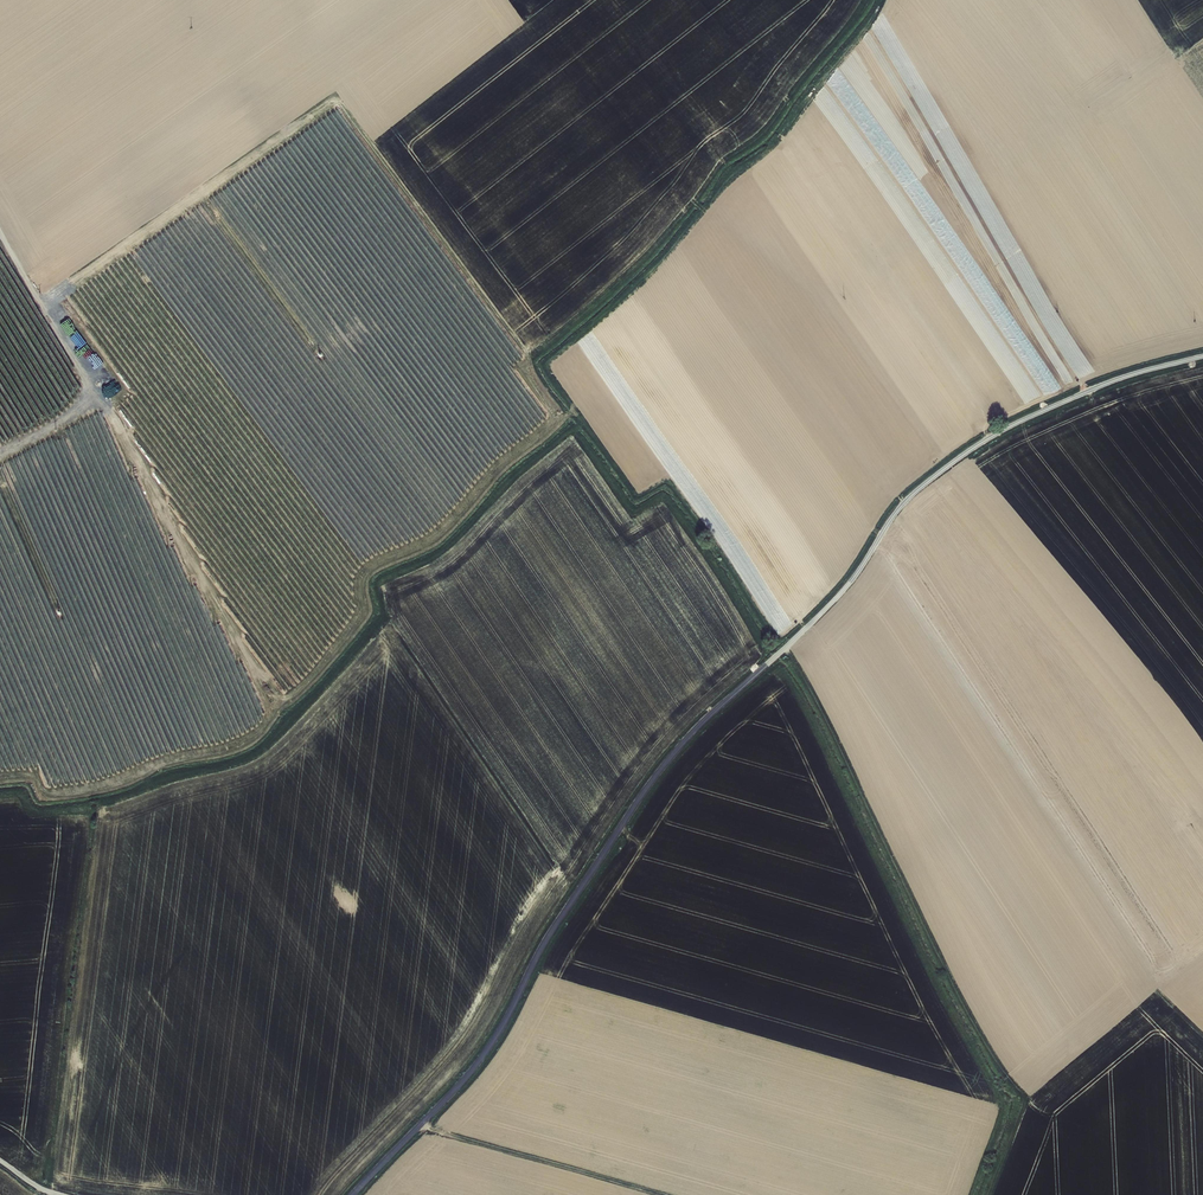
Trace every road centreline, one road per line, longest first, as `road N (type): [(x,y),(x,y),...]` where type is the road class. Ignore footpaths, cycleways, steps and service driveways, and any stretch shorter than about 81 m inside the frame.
road 1 (unclassified): [(352,1194),(481,1059),(554,928),(656,775),(841,593),(911,496),(1024,420),(1119,379),(1202,356)]
road 2 (track): [(421,1124),(659,1194)]

